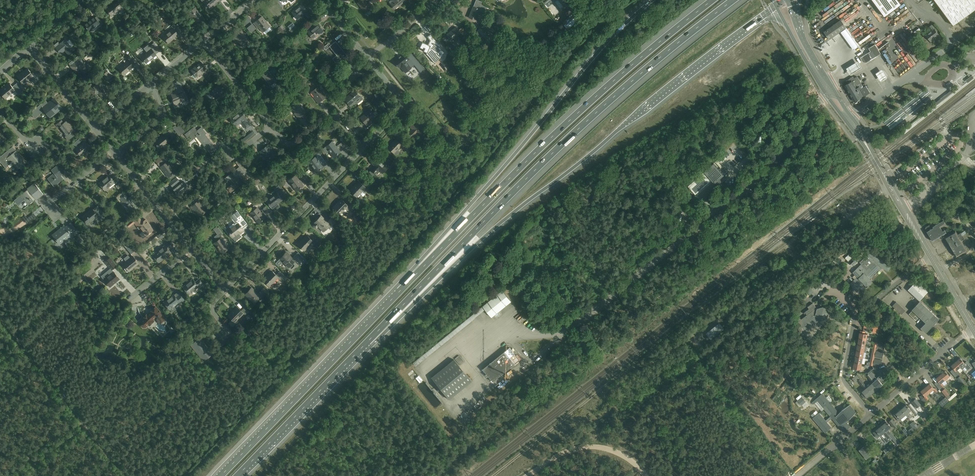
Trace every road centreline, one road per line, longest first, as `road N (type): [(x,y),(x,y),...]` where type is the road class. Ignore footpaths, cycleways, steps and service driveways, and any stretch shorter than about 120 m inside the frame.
road 1 (motorway): [(367,342),(495,228),(777,6)]
road 2 (motorway): [(367,342),(567,139),(733,0)]
road 3 (motorway): [(713,0),(558,131),(398,292)]
road 4 (motorway): [(653,0),(603,47),(398,292)]
road 5 (track): [(891,188),(860,209),(814,222),(599,391)]
road 6 (unclassified): [(603,303),(784,156),(829,90)]
road 7 (track): [(860,209),(694,339),(629,367)]
road 8 (motorway): [(398,292),(221,475)]
road 9 (track): [(127,475),(0,315)]
road 10 (unclassified): [(871,414),(844,380),(854,321),(931,257)]
road 11 (residential): [(225,290),(364,148)]
road 12 (motorway): [(237,475),(367,342)]
road 13 (track): [(493,475),(599,391)]
road 14 (unclassified): [(871,414),(974,330)]
road 15 (track): [(645,475),(612,450),(593,446),(527,475)]
road 16 (unclassified): [(849,119),(955,42)]
road 17 (residential): [(364,148),(331,116),(292,144),(272,126)]
road 18 (residential): [(191,249),(115,155)]

